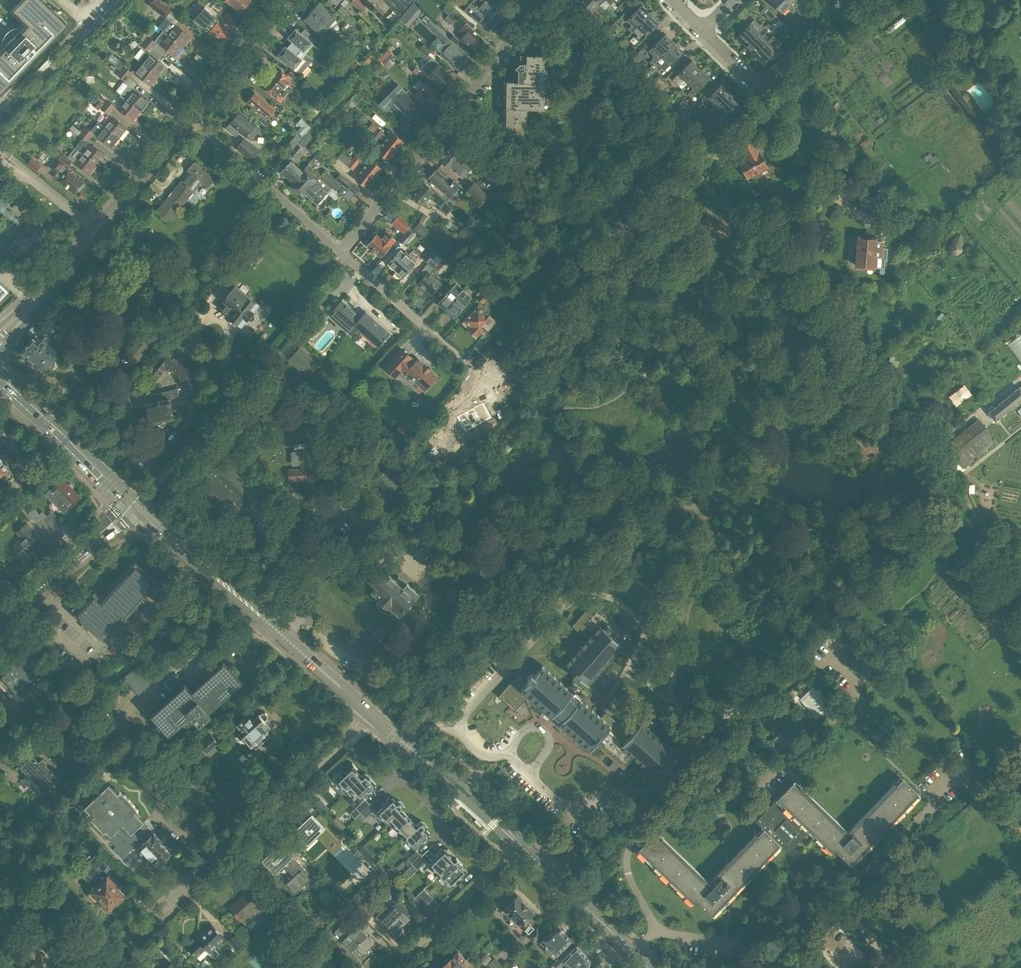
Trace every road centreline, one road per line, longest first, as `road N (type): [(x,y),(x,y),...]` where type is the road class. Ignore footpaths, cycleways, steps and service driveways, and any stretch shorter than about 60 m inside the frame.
road 1 (residential): [(99,967),(369,712)]
road 2 (residential): [(545,0),(342,253)]
road 3 (primary): [(369,712),(134,504)]
road 4 (residential): [(342,253),(189,119)]
road 5 (tertiary): [(61,273),(189,119)]
road 6 (primary): [(518,844),(369,712)]
road 7 (primary): [(134,504),(0,375)]
road 8 (residential): [(395,967),(518,844)]
road 9 (residential): [(457,355),(342,253)]
road 10 (tertiary): [(189,119),(286,0)]
road 11 (primary): [(630,949),(518,844)]
road 12 (tertiary): [(40,589),(134,504)]
road 13 (residential): [(787,63),(759,89),(702,30)]

